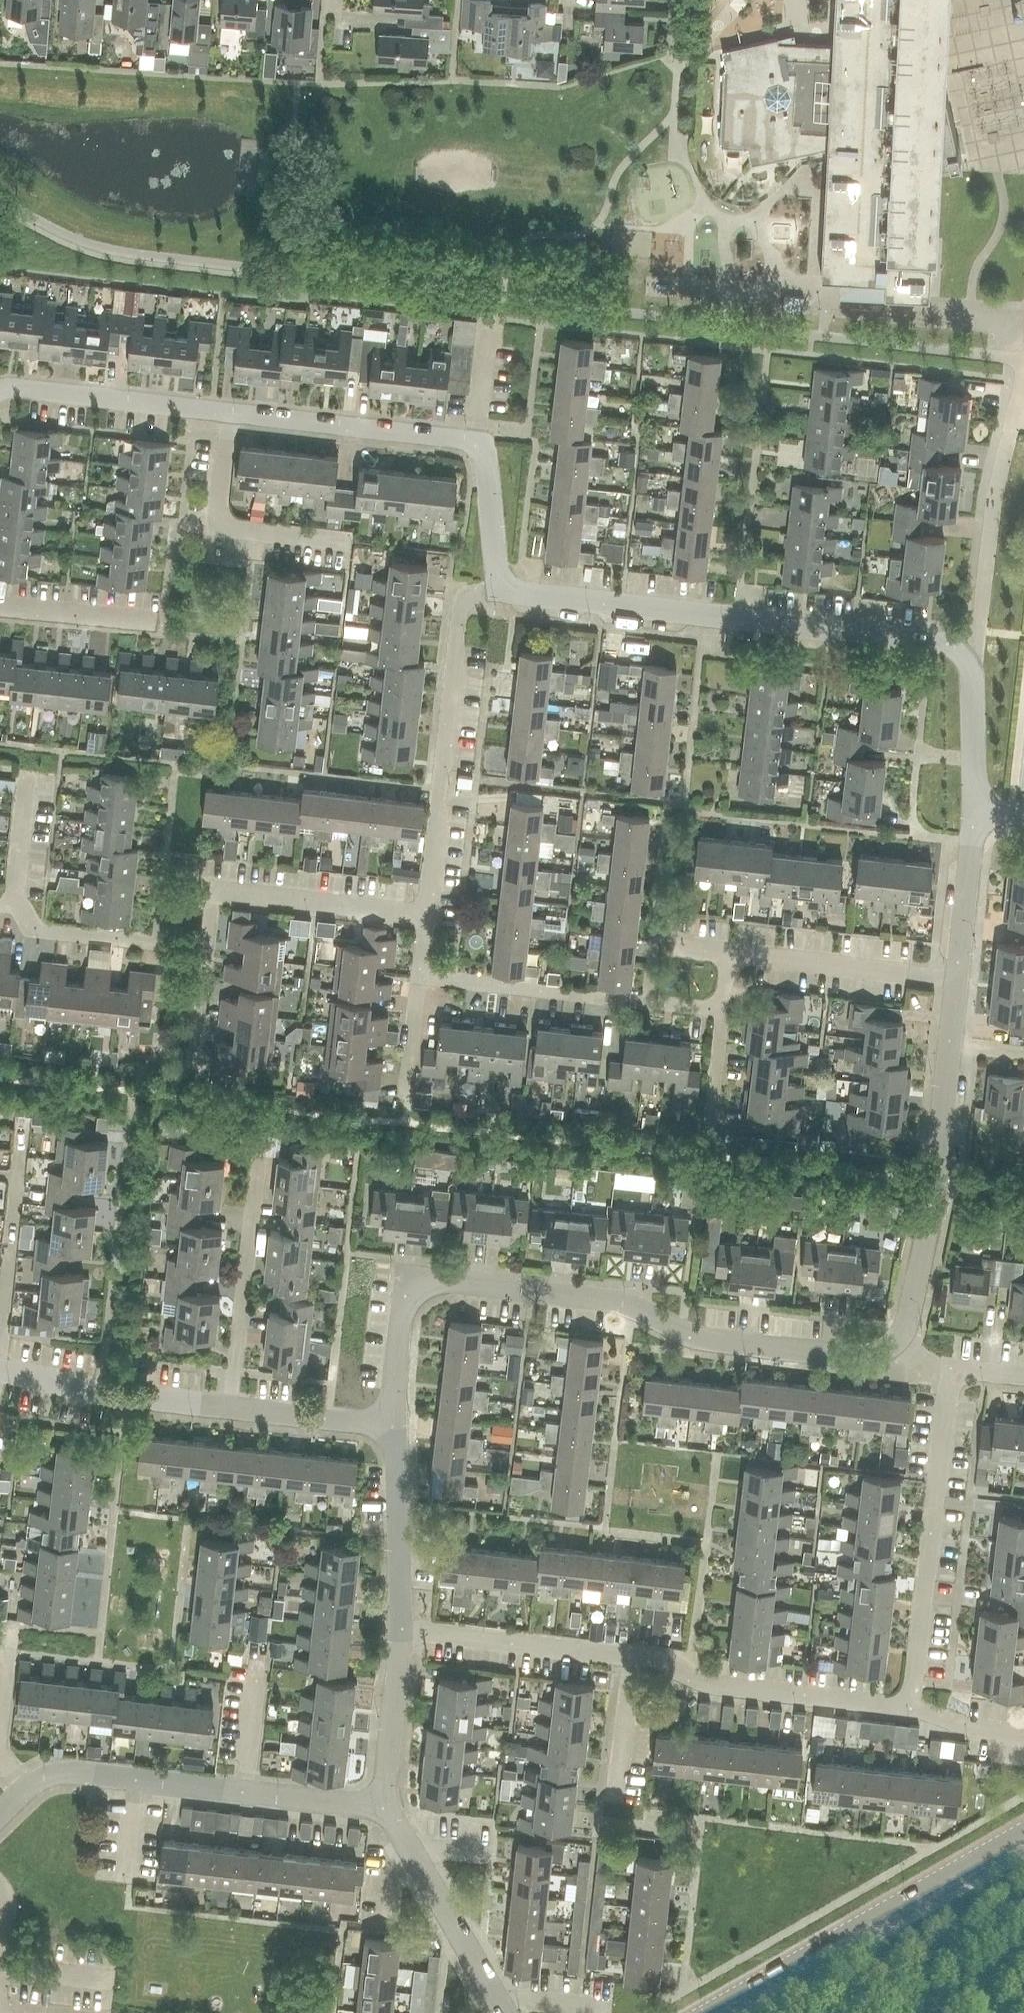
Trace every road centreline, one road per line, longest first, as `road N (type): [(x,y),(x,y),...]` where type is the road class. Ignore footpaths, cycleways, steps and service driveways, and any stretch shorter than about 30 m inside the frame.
road 1 (residential): [(399,1427),(395,1376),(408,1274),(633,1305),(701,1338),(840,1355),(873,1356),(896,1343)]
road 2 (residential): [(500,593),(937,639),(971,666)]
road 3 (residential): [(232,413),(470,442),(491,464),(500,593)]
road 4 (residential): [(188,1066),(211,889),(429,916)]
road 5 (residential): [(388,1804),(66,1772),(30,1786)]
road 6 (tertiary): [(716,2012),(1023,1836)]
road 7 (residential): [(429,916),(466,602),(500,593)]
road 8 (residential): [(952,1375),(907,1704)]
road 9 (residential): [(896,1343),(911,1319),(936,1183),(950,1043)]
road 10 (residential): [(971,666),(1020,365)]
road 11 (residential): [(723,1013),(420,983)]
road 12 (residential): [(229,1412),(254,1156)]
road 13 (residential): [(506,2012),(388,1804)]
road 14 (residential): [(0,393),(17,387),(232,413)]
road 15 (residential): [(229,1412),(0,1372)]
road 16 (residential): [(959,978),(730,953)]
road 17 (residential): [(632,1654),(403,1629)]
road 18 (residential): [(327,542),(219,525),(232,413)]
road 19 (residential): [(907,1704),(704,1683),(690,1674)]
road 20 (residential): [(403,1629),(399,1427)]
road 21 (residential): [(388,1804),(403,1629)]
road 22 (residential): [(959,978),(976,805)]
road 23 (residential): [(399,1427),(229,1412)]
road 24 (residential): [(0,1273),(16,1118)]
road 25 (residential): [(632,1654),(611,1808)]
road 26 (residential): [(156,942),(32,929),(13,905)]
road 27 (residential): [(153,617),(0,601)]
road 28 (residential): [(971,666),(976,805)]
road 29 (residential): [(690,1674),(705,1542)]
road 30 (residential): [(13,905),(28,776)]
road 31 (residential): [(1023,1735),(973,1729),(907,1704)]

